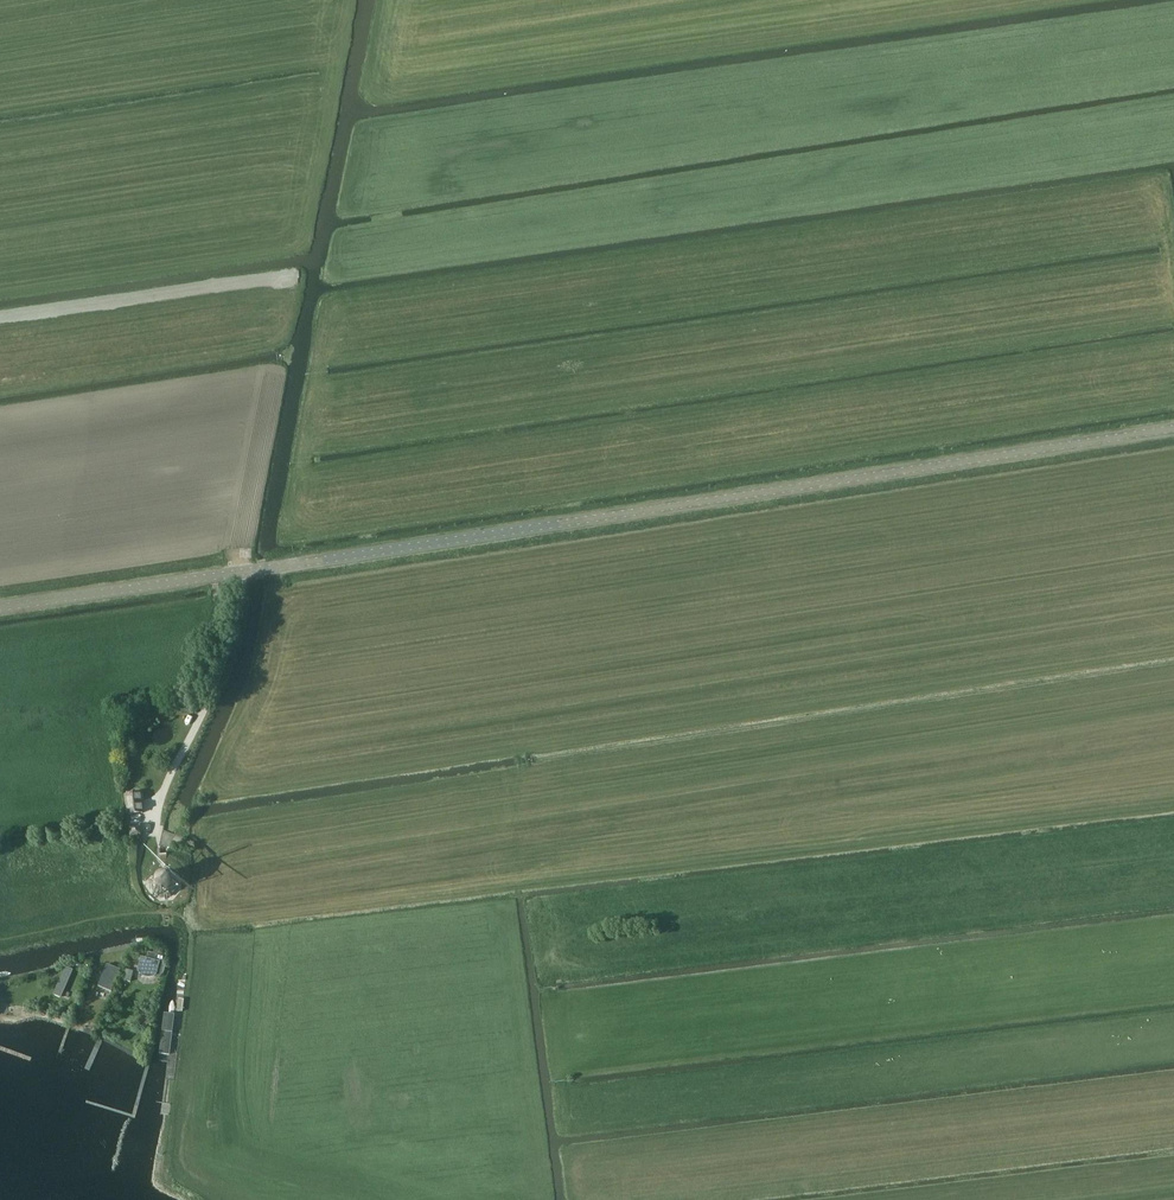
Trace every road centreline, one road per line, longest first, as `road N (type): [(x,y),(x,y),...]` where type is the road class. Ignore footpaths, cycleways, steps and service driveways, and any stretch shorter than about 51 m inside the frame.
road 1 (unclassified): [(1173,428),(0,608)]

